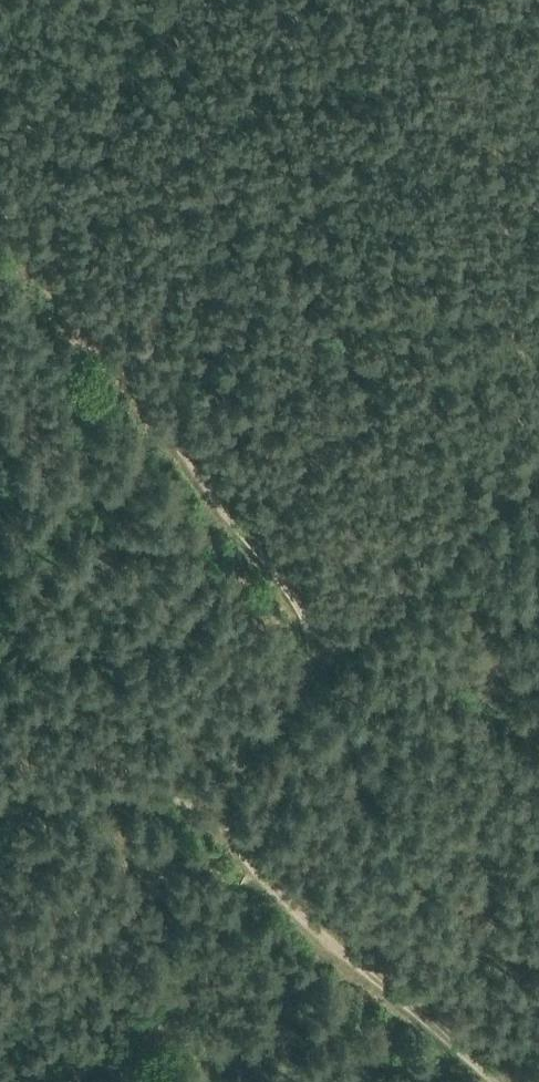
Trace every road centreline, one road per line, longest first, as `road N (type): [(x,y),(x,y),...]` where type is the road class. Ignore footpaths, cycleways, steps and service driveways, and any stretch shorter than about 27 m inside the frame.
road 1 (track): [(331,655),(0,216)]
road 2 (track): [(205,800),(232,845),(495,1081)]
road 3 (track): [(331,655),(538,440)]
road 4 (track): [(0,821),(147,786),(205,800)]
road 5 (track): [(205,800),(331,655)]

